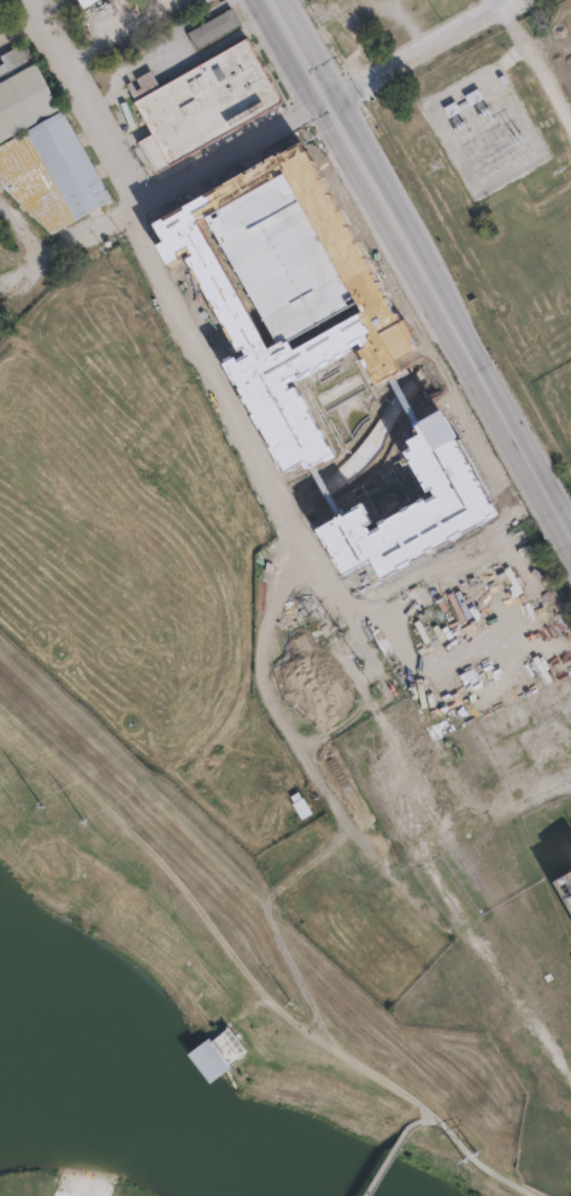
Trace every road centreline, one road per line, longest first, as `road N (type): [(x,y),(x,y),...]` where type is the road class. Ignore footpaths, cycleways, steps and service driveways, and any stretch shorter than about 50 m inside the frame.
road 1 (residential): [(326,102),(0,281)]
road 2 (primary): [(477,370),(326,102)]
road 3 (residential): [(145,202),(29,0)]
road 4 (residential): [(507,4),(326,102)]
road 5 (primary): [(570,538),(477,370)]

